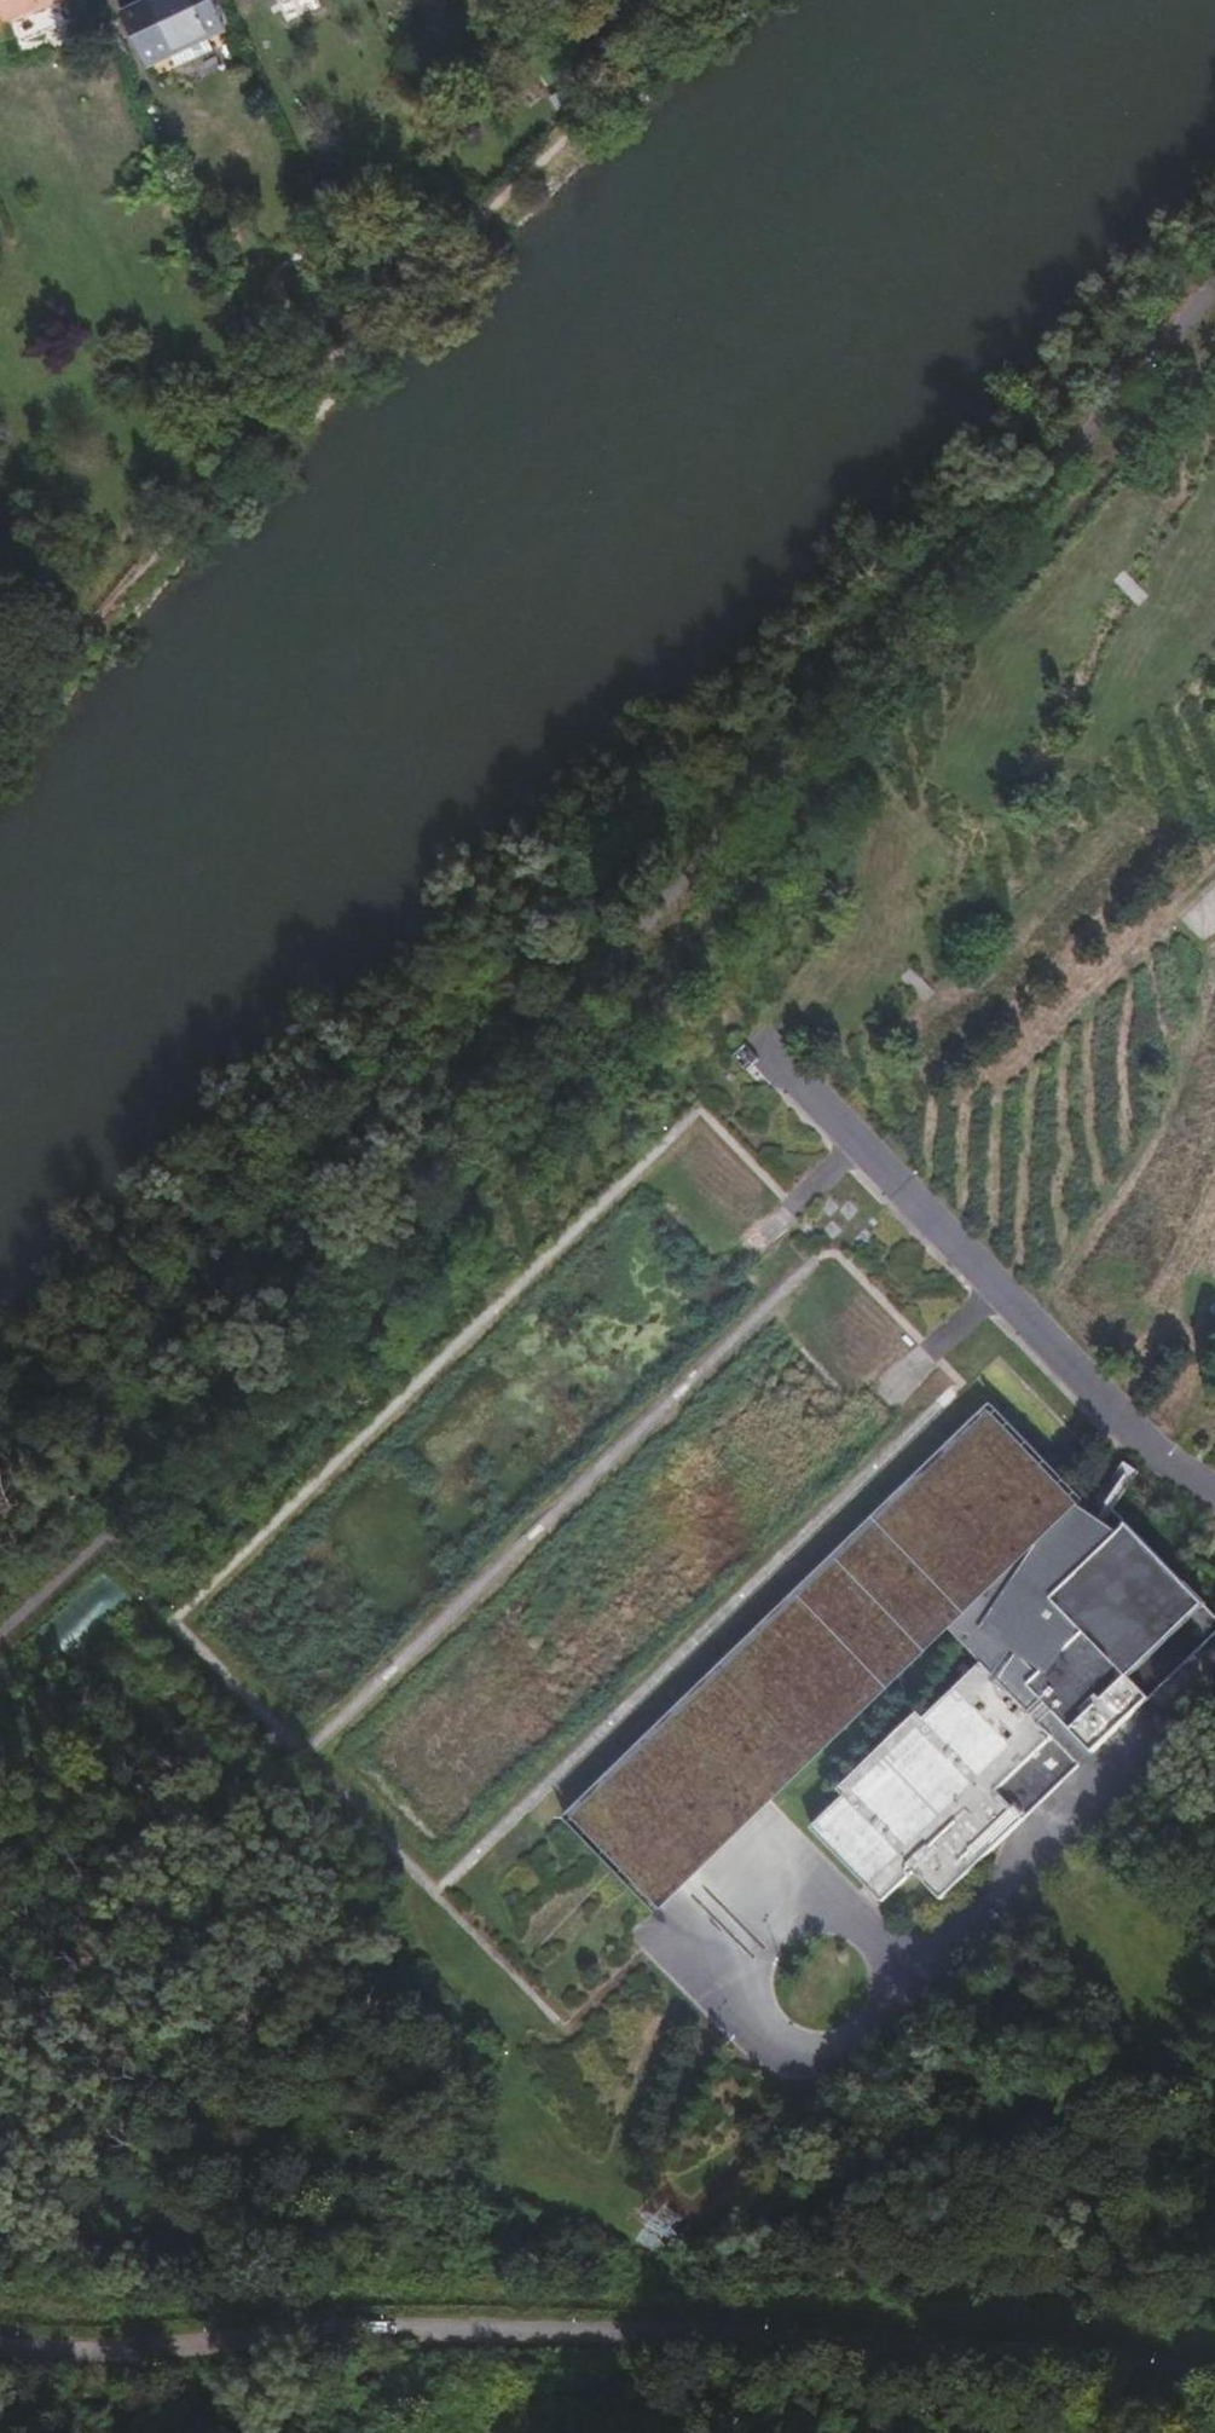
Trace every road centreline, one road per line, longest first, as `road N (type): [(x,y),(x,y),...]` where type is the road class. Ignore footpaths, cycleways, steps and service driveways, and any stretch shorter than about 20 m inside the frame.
road 1 (track): [(0,1619),(165,1483),(1214,282)]
road 2 (unclassified): [(0,2351),(58,2366),(121,2366),(388,2335),(866,2351),(1214,2391)]

